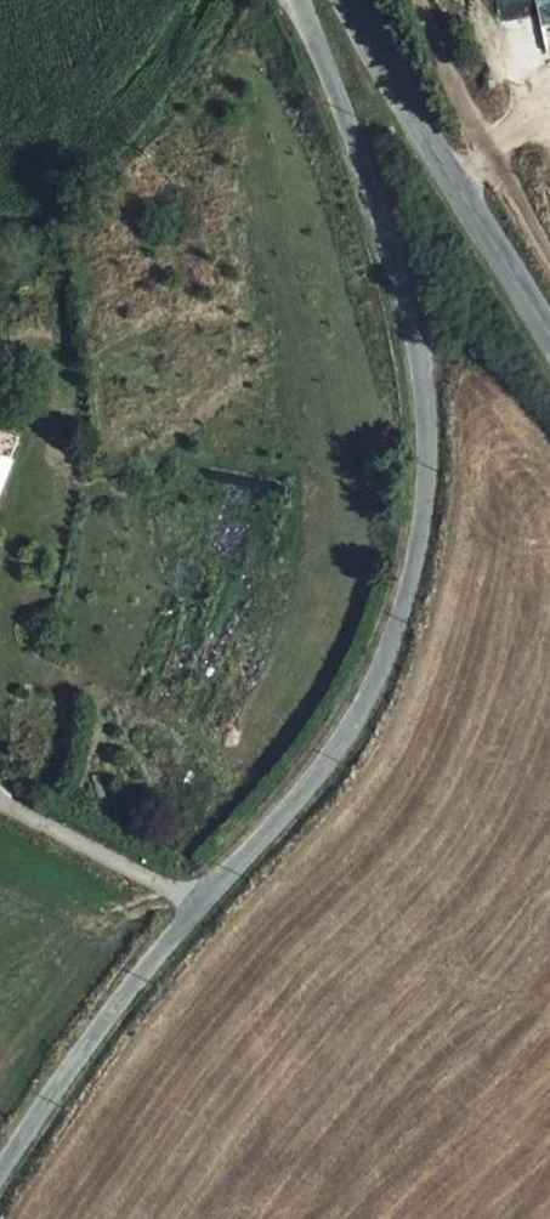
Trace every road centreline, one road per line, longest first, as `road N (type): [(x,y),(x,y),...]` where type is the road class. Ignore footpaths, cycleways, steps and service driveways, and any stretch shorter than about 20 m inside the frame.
road 1 (unclassified): [(202,901),(348,738),(412,598),(433,453),(426,359),(348,118),(299,0)]
road 2 (tertiary): [(549,342),(347,0)]
road 3 (unclassified): [(0,1179),(202,901)]
road 4 (unclassified): [(202,901),(0,806)]

